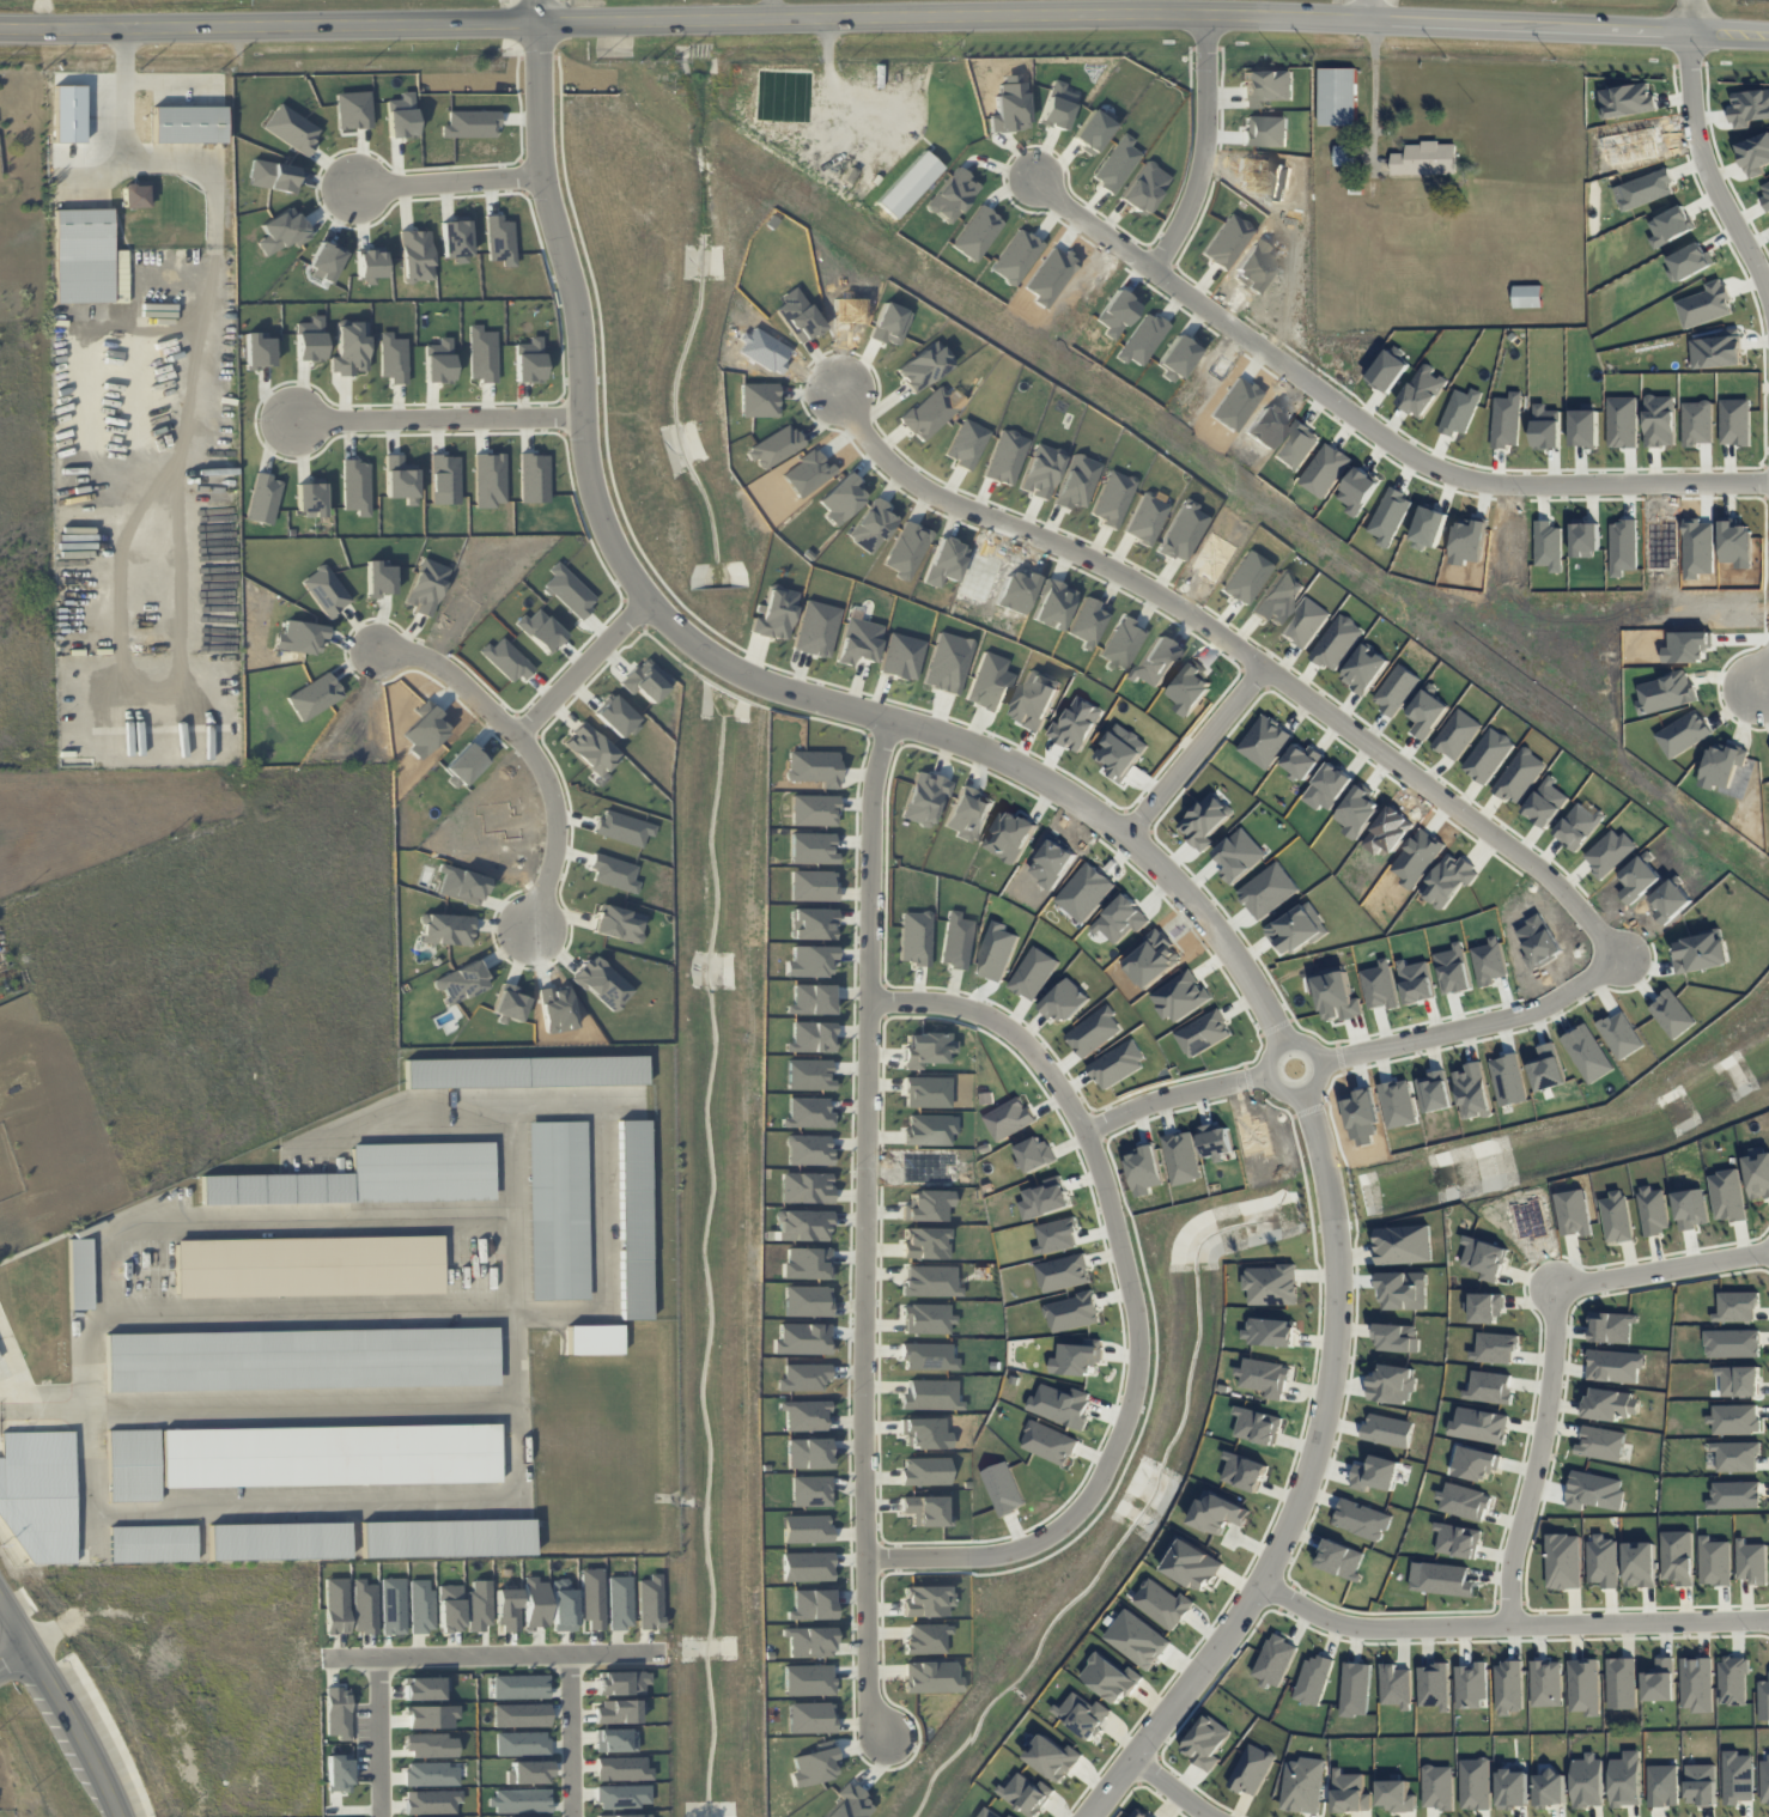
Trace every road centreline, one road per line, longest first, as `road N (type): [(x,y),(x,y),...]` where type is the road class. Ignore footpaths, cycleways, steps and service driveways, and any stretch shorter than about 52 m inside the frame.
road 1 (tertiary): [(0,26),(348,31),(1027,12),(1768,36)]
road 2 (residential): [(538,0),(542,154),(579,305),(586,449),(597,500),(628,573),(698,646),(753,679),(967,745),(1064,792),(1126,837),(1218,932),(1284,1046)]
road 3 (residential): [(1617,955),(1542,873),(1144,588),(928,494),(859,434),(840,391)]
road 4 (residential): [(865,999),(936,1002),(983,1019),(1038,1063),(1080,1132),(1115,1240),(1135,1351),(1115,1450),(1094,1489),(1053,1531),(987,1555),(869,1556)]
road 5 (residential): [(890,719),(873,789),(865,999),(869,1556)]
road 6 (residential): [(1768,482),(1509,485),(1439,470),(1034,180)]
road 7 (residential): [(1305,1089),(1335,1224),(1319,1436),(1277,1557),(1087,1816)]
road 8 (residential): [(1558,1276),(1539,1456),(1506,1586),(1504,1625)]
road 9 (residential): [(317,1659),(657,1659)]
road 10 (residential): [(1315,1063),(1485,1022),(1591,980),(1617,955)]
road 11 (residential): [(585,417),(287,423)]
road 12 (residential): [(1690,32),(1692,109),(1707,170),(1768,291)]
road 13 (residential): [(1206,13),(1205,154),(1187,213),(1153,271)]
road 14 (residential): [(1504,1625),(1768,1610)]
road 15 (residential): [(1256,1586),(1346,1627),(1504,1625)]
road 16 (tertiary): [(119,1816),(0,1600)]
road 17 (residential): [(1126,837),(1258,669)]
road 18 (residential): [(1558,1276),(1768,1247)]
road 19 (residential): [(519,735),(552,785),(559,818),(559,850),(534,928)]
road 20 (residential): [(1269,1071),(1159,1099),(1080,1132)]
road 21 (residential): [(545,176),(357,189)]
road 22 (residential): [(650,600),(519,735)]
road 23 (residential): [(869,1556),(869,1685),(890,1737)]
road 24 (residential): [(519,735),(451,673),(381,652)]
road 25 (residential): [(576,1816),(571,1659)]
road 26 (residential): [(383,1816),(383,1659)]
road 27 (residential): [(1270,1064),(1271,1080),(1289,1093),(1311,1084),(1317,1070),(1307,1050),(1293,1045),(1270,1064)]

